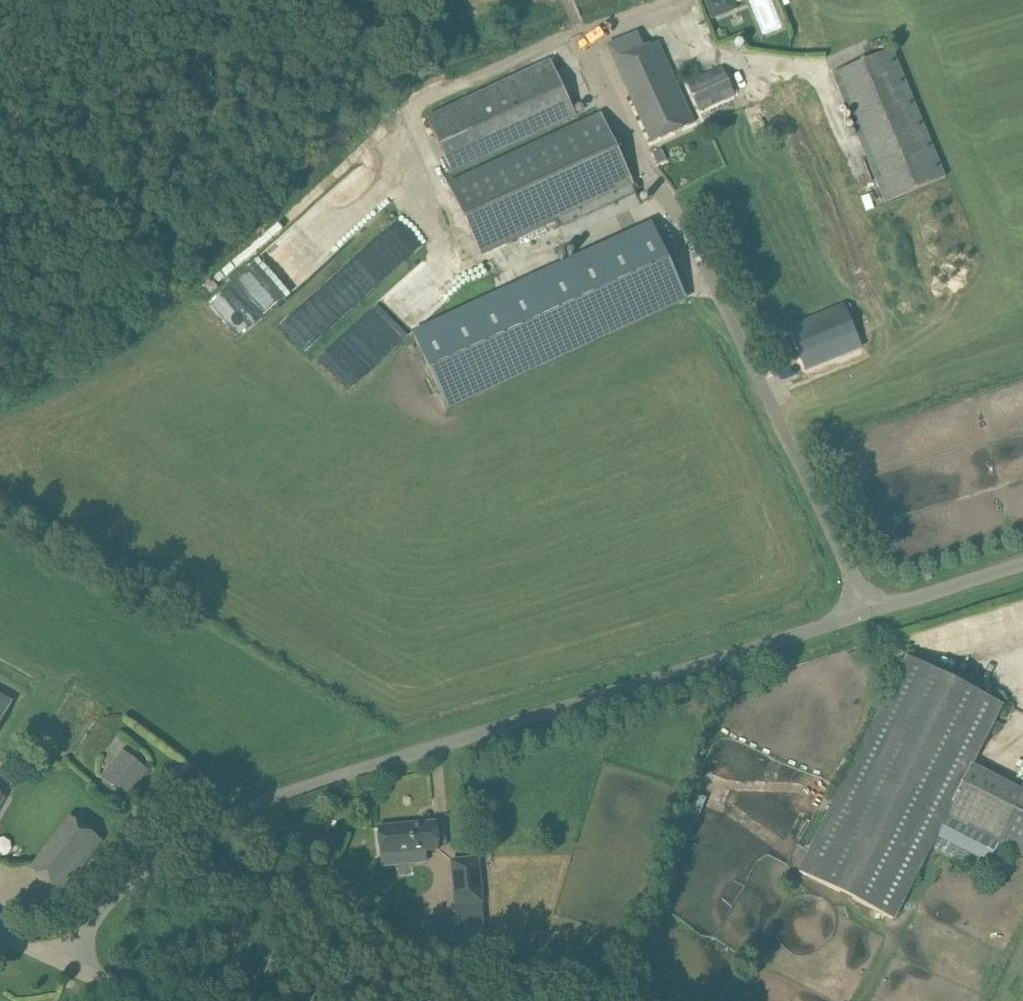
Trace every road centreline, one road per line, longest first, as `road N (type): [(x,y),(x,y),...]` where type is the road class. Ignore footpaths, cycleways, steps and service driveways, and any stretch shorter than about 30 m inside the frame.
road 1 (unclassified): [(157,1000),(81,971),(89,925),(151,862),(197,834),(251,806),(867,611)]
road 2 (unclassified): [(867,611),(706,266),(634,158),(577,28)]
road 3 (unclassified): [(867,611),(1022,564)]

